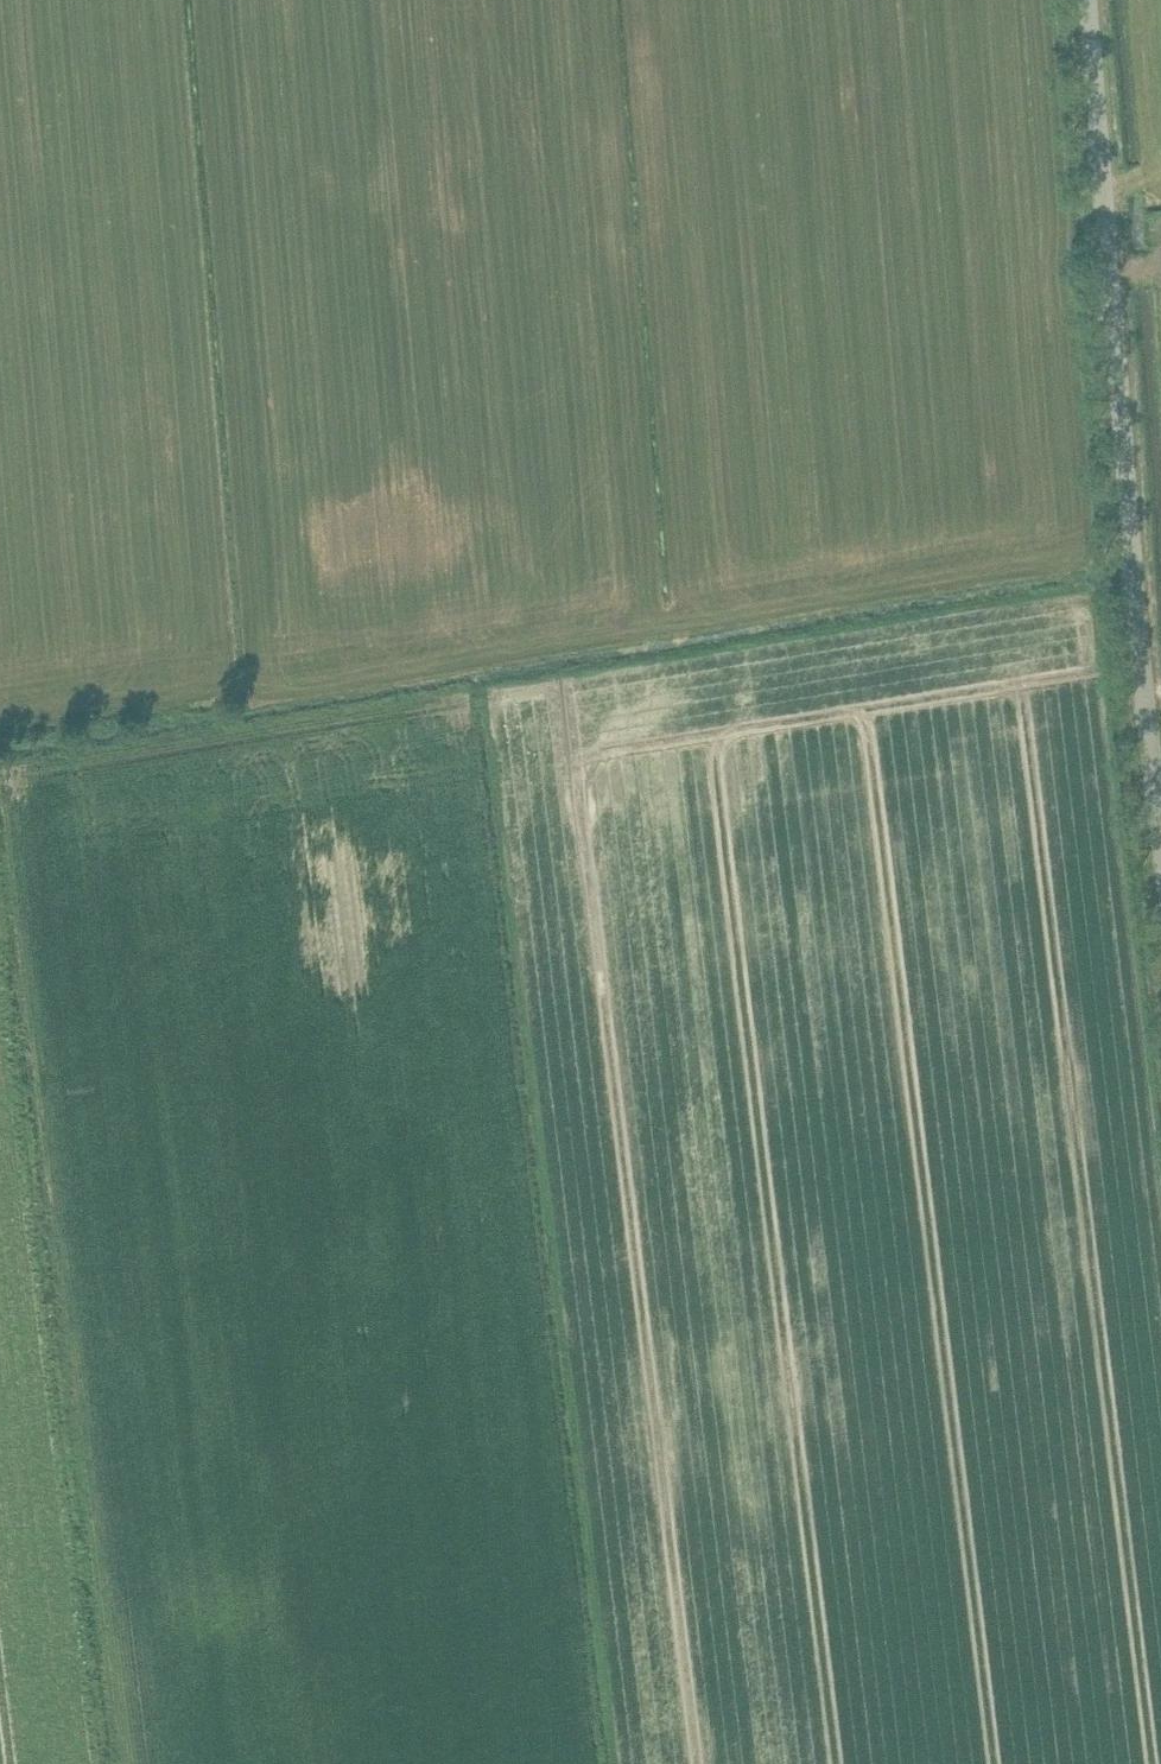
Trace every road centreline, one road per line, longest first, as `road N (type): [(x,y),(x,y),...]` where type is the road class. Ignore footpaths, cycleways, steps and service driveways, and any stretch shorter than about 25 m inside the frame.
road 1 (unclassified): [(1160,820),(1088,0)]

